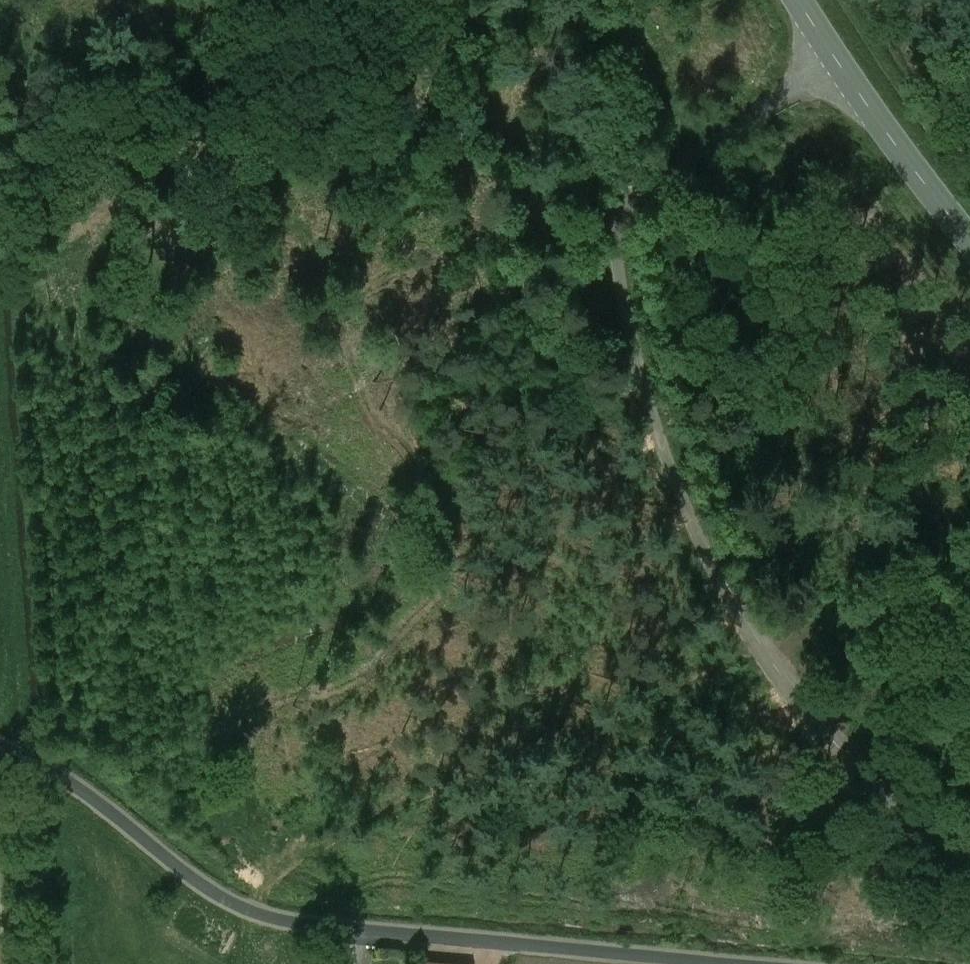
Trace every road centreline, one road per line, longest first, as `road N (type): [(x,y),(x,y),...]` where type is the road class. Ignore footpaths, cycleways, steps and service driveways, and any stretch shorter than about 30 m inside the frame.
road 1 (unclassified): [(0,746),(88,795),(195,880),(269,918),(712,963)]
road 2 (tertiary): [(797,0),(969,243)]

